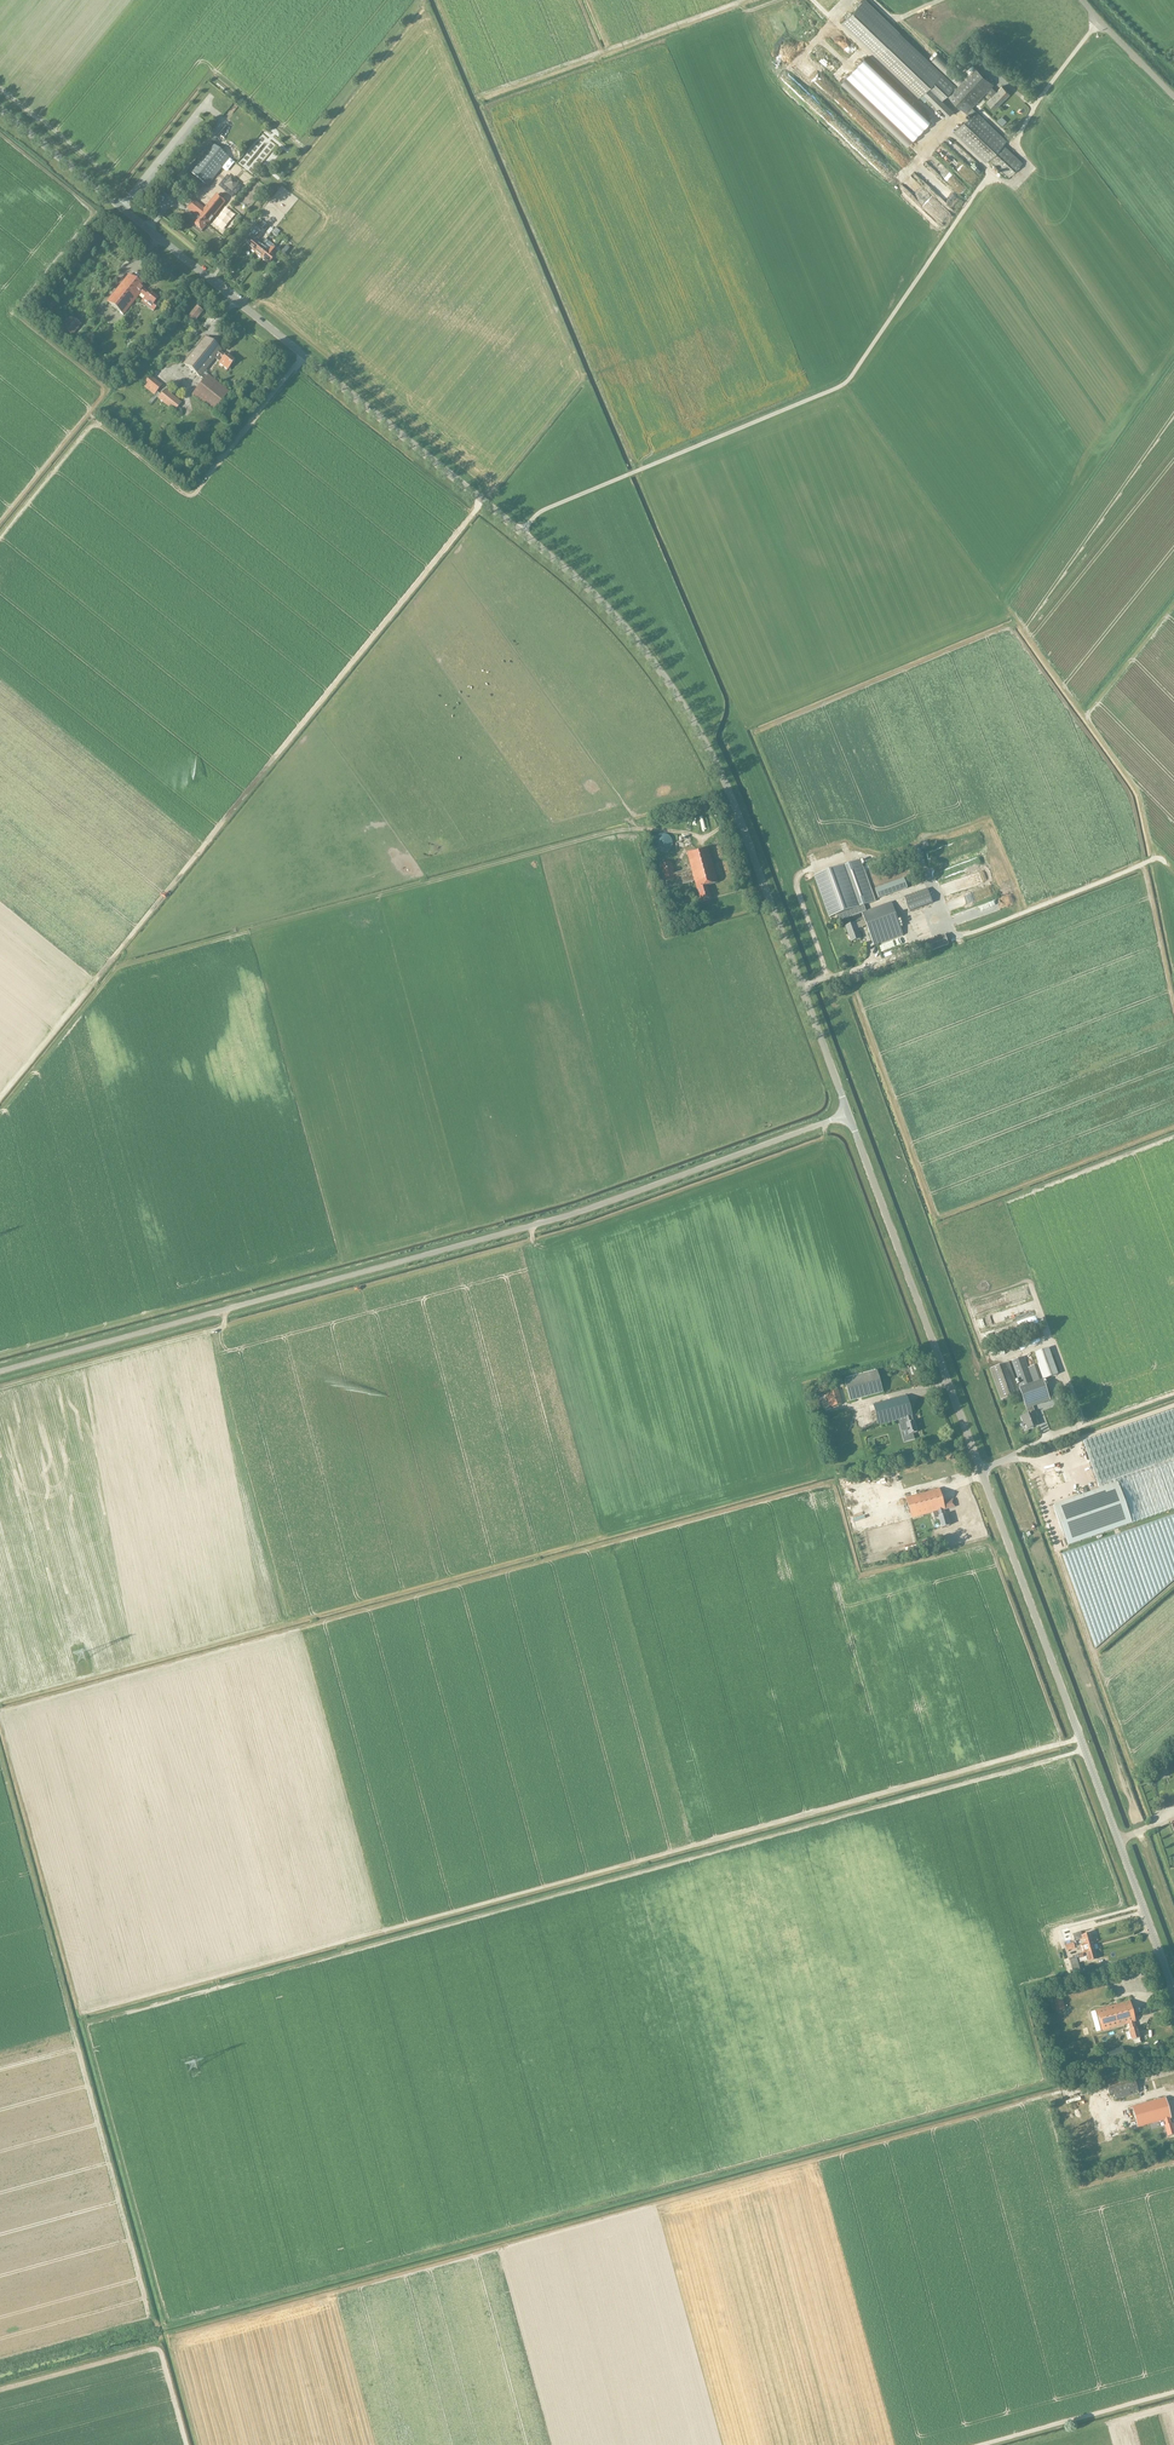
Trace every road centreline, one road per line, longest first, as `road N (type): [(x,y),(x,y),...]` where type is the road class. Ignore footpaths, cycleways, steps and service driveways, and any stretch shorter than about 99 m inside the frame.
road 1 (secondary): [(848,1114),(724,781),(635,638),(548,554),(0,109)]
road 2 (secondary): [(1173,1991),(848,1114)]
road 3 (unclassified): [(0,1371),(560,1218),(848,1114)]
road 4 (tertiary): [(1173,97),(1082,0)]
road 5 (track): [(1173,1924),(1141,1831),(1118,1840)]

